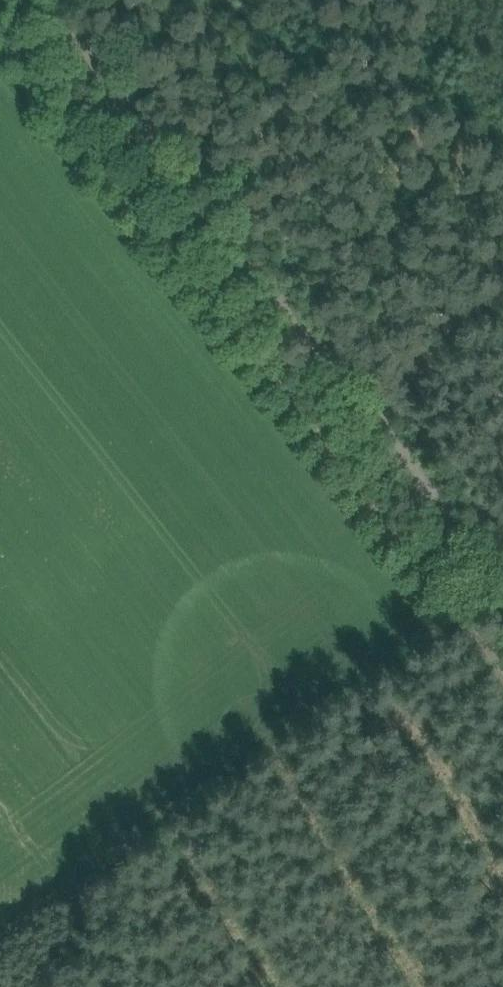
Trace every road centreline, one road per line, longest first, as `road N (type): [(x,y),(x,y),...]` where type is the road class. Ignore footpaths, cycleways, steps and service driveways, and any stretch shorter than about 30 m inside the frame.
road 1 (track): [(0,43),(502,678)]
road 2 (track): [(52,0),(502,575)]
road 3 (track): [(368,404),(502,252)]

